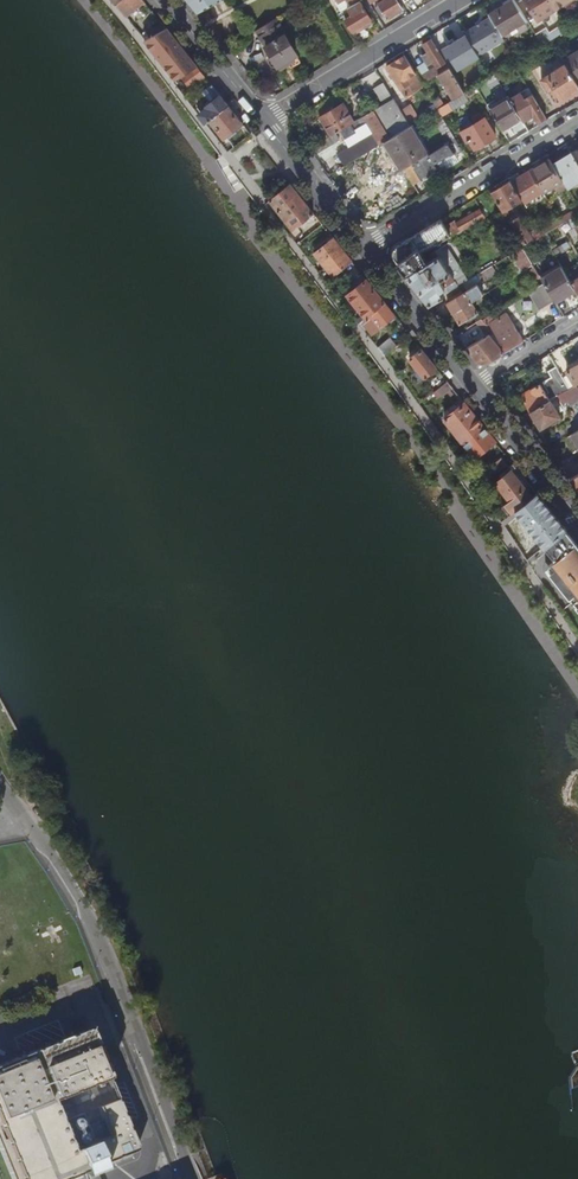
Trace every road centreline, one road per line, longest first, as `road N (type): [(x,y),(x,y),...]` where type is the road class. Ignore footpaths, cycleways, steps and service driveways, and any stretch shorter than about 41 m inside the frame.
road 1 (residential): [(0,780),(94,923),(188,1178)]
road 2 (residential): [(577,119),(366,248)]
road 3 (residential): [(463,0),(264,122)]
road 4 (secondary): [(366,248),(475,385)]
road 5 (secondary): [(475,385),(577,519)]
road 6 (secondary): [(264,122),(366,248)]
road 7 (secondary): [(264,122),(166,0)]
road 8 (residential): [(475,385),(577,323)]

